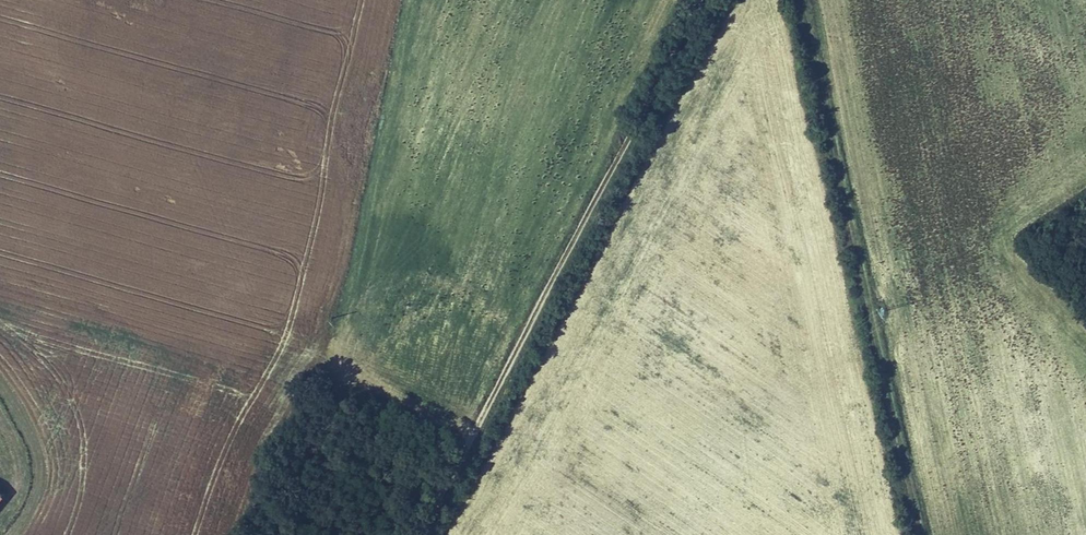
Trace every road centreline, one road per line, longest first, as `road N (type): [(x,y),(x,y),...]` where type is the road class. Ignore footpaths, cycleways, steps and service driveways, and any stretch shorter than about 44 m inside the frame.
road 1 (track): [(414,534),(703,0)]
road 2 (track): [(799,0),(917,534)]

